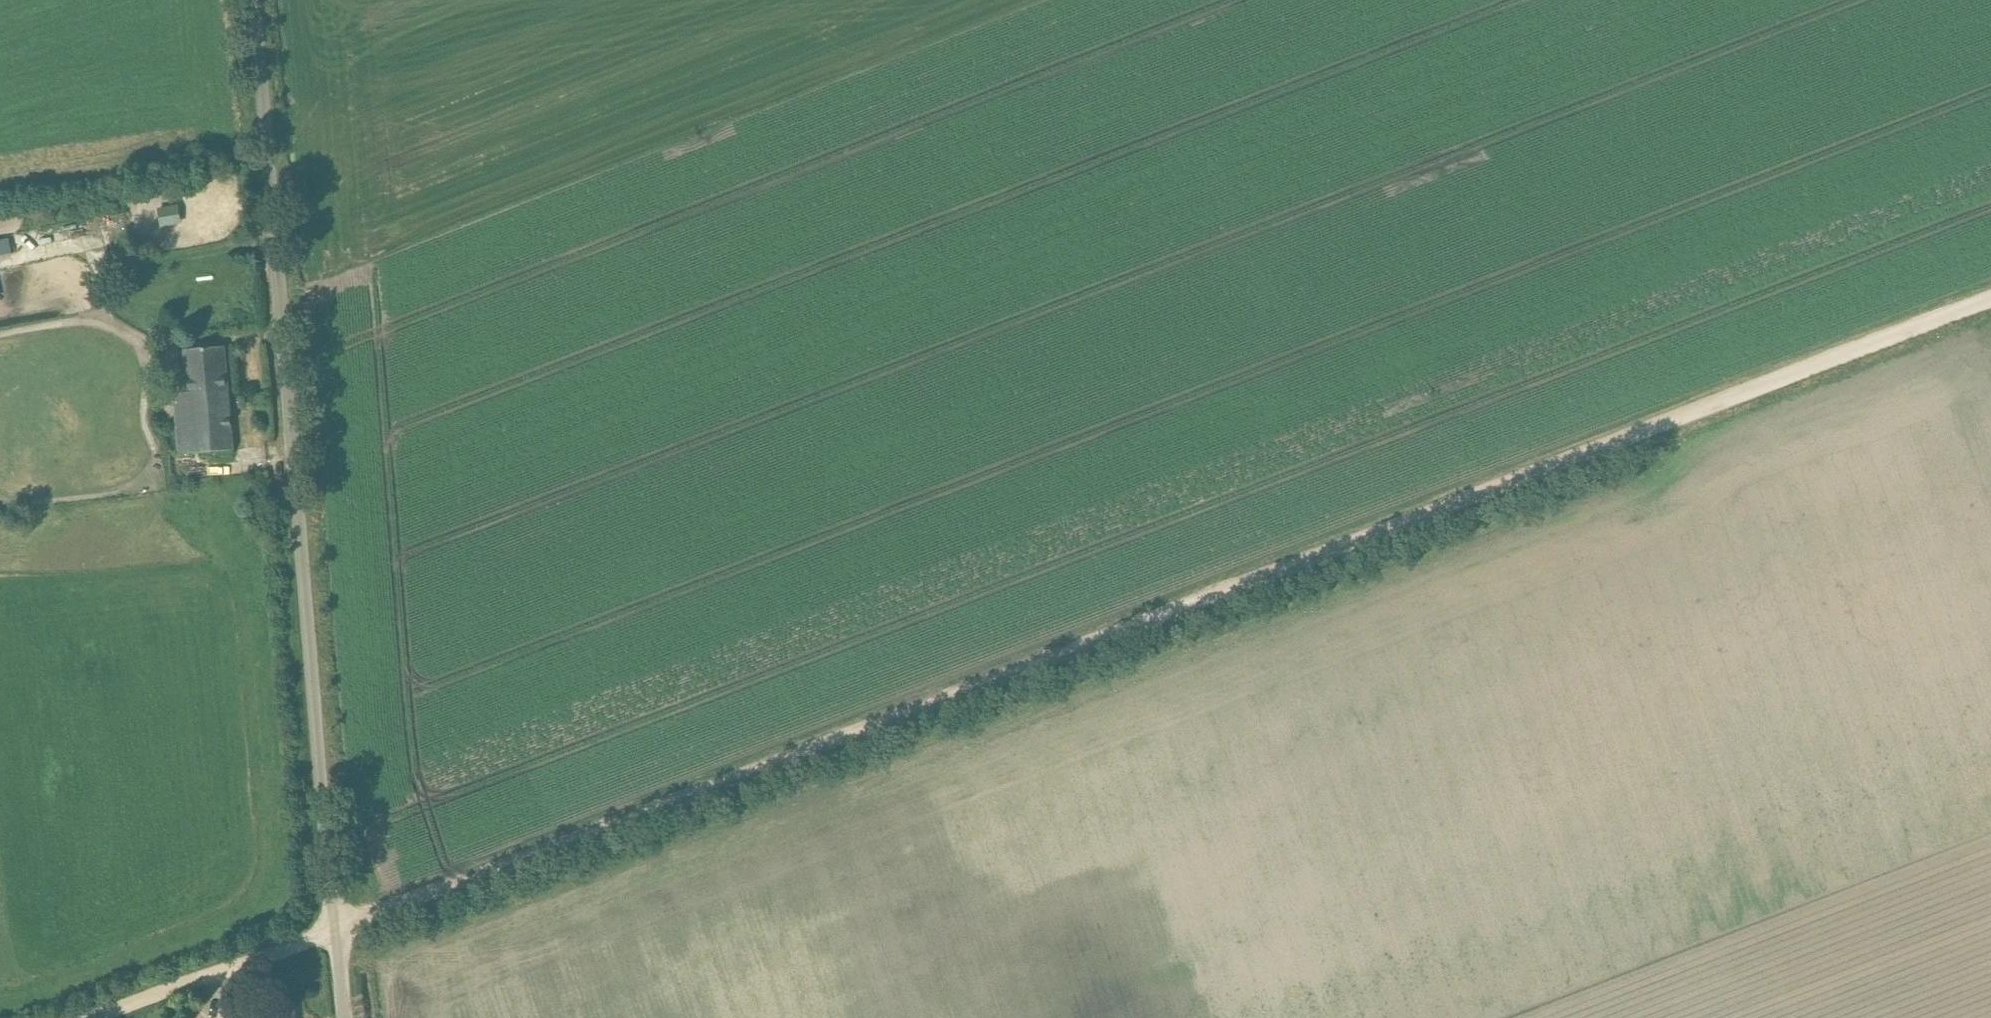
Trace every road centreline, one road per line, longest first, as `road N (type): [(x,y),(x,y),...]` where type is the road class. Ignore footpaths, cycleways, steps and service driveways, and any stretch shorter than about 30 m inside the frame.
road 1 (track): [(1990,301),(97,1017)]
road 2 (unclassified): [(346,1017),(254,0)]

